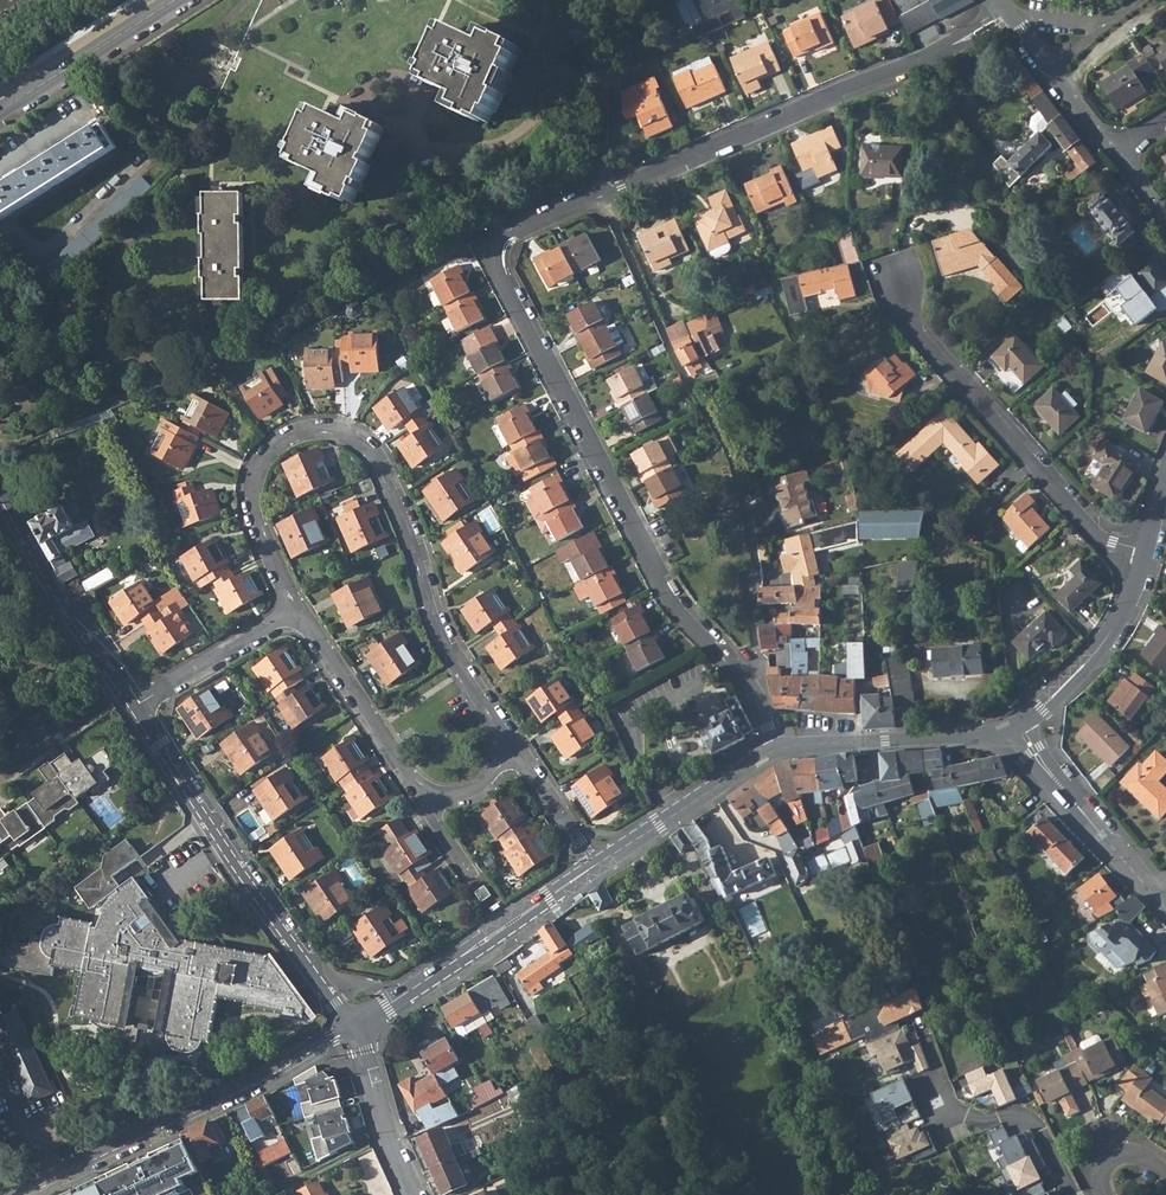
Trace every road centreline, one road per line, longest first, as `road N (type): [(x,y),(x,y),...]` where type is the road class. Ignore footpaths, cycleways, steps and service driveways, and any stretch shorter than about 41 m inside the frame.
road 1 (residential): [(1007,11),(940,53),(516,228),(499,247),(505,280),(659,577),(751,688),(777,748)]
road 2 (residential): [(506,735),(453,654),(379,460),(352,435),(322,428),(292,434),(269,452),(252,486),(259,527),(295,609)]
road 3 (residential): [(352,1027),(129,707)]
road 4 (residential): [(1146,551),(1097,535),(908,322),(899,279)]
road 5 (residential): [(352,1027),(20,1194)]
road 6 (residential): [(352,1027),(595,867)]
road 7 (residential): [(129,707),(0,497)]
road 8 (residential): [(777,748),(990,734),(1017,725)]
road 9 (residential): [(1096,1190),(1074,1191),(1037,1118),(1004,1112),(956,1127),(929,1080)]
road 10 (residential): [(1017,725),(1073,678),(1111,632),(1146,551)]
road 11 (residential): [(295,609),(420,790)]
road 12 (residential): [(595,867),(777,748)]
road 13 (residential): [(1152,892),(1017,725)]
road 14 (secondary): [(0,111),(176,0)]
road 15 (residential): [(129,707),(295,609)]
road 16 (residential): [(1007,11),(1117,152)]
road 17 (residential): [(415,1194),(352,1027)]
road 18 (residential): [(506,735),(595,867)]
road 19 (residential): [(420,790),(452,796),(479,788),(496,771),(506,735)]

